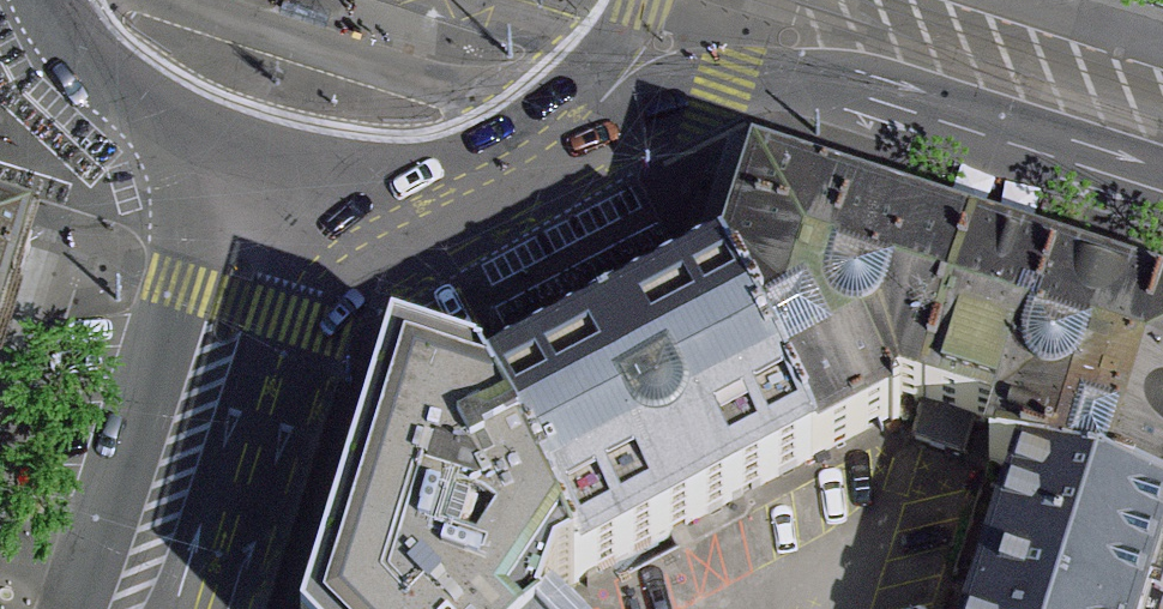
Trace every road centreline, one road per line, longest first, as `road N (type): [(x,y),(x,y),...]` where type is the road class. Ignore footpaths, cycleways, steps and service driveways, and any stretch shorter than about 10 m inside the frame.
road 1 (tertiary): [(616,53),(729,78),(802,78),(1162,188)]
road 2 (tertiary): [(302,180),(149,608)]
road 3 (tertiary): [(302,180),(398,183),(516,147),(616,53)]
road 4 (tertiary): [(54,0),(89,56),(130,99),(192,142),(302,180)]

